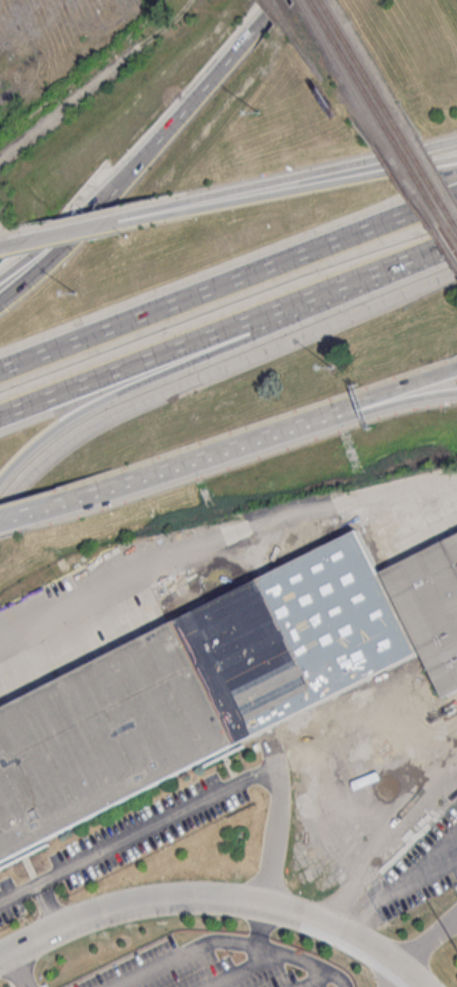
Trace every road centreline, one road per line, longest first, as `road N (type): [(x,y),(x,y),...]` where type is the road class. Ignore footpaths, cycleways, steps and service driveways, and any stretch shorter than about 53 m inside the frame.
road 1 (motorway): [(0,476),(39,438),(103,398),(357,293),(426,252)]
road 2 (motorway): [(0,415),(440,248)]
road 3 (residential): [(424,986),(323,921),(234,899),(169,898),(107,909),(0,957)]
road 4 (motorway): [(414,212),(0,370)]
road 5 (secondary): [(187,383),(454,273)]
road 6 (motorway): [(389,172),(119,222)]
road 7 (secondary): [(380,158),(119,222)]
road 8 (motorway): [(276,0),(105,196)]
road 9 (secondary): [(0,509),(67,440),(187,383)]
road 10 (motorway): [(42,508),(260,440)]
road 11 (motorway): [(260,440),(456,377)]
road 12 (motorway): [(260,440),(456,397)]
road 13 (residential): [(0,163),(136,53)]
road 14 (motorway): [(105,196),(51,257),(0,296)]
road 15 (motorway): [(105,196),(0,273)]

